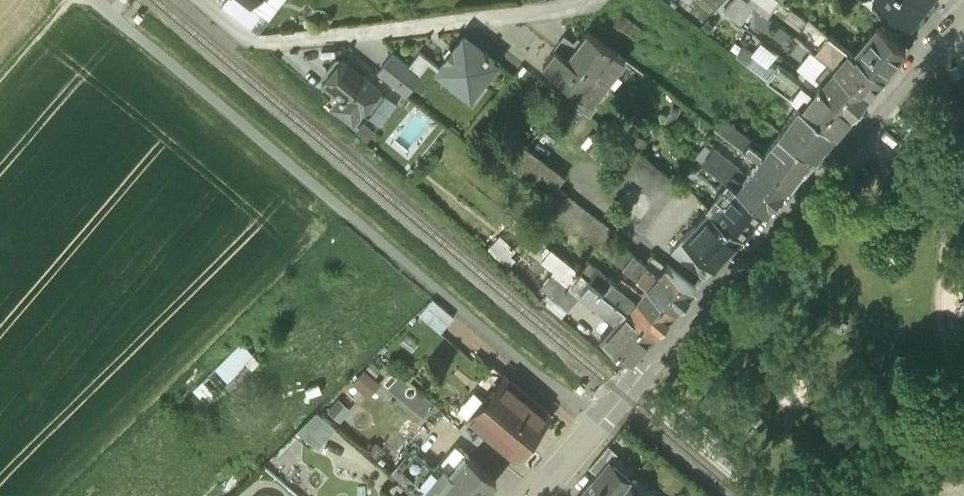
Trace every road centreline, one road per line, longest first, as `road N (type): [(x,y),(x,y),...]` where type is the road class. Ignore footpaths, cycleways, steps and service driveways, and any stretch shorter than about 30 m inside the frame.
road 1 (residential): [(963,18),(536,495)]
road 2 (track): [(593,426),(112,13)]
road 3 (residential): [(203,0),(252,45),(596,0)]

